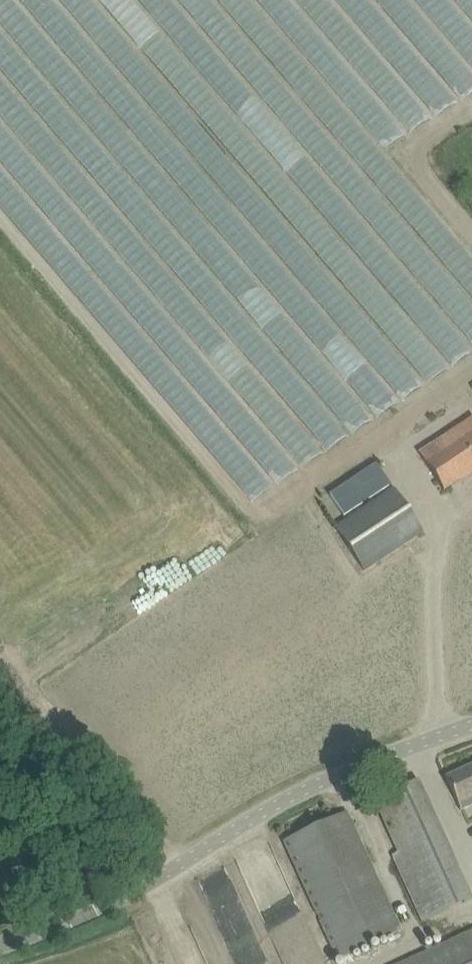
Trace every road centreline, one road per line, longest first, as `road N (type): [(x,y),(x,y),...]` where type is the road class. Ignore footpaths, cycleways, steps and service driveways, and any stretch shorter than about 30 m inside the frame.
road 1 (tertiary): [(0,946),(132,893),(314,784),(471,725)]

